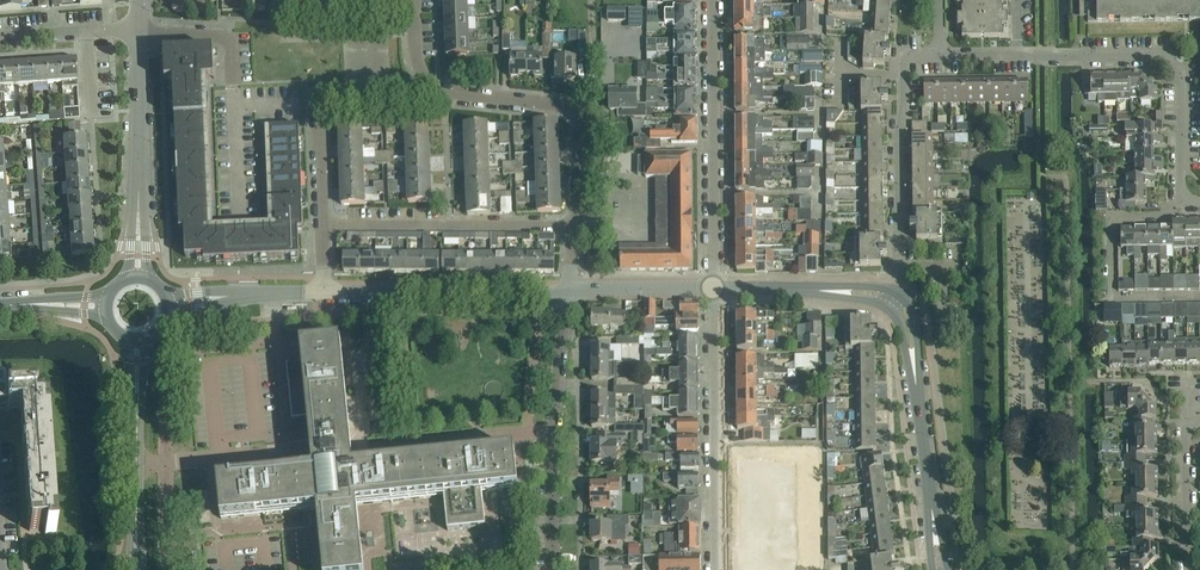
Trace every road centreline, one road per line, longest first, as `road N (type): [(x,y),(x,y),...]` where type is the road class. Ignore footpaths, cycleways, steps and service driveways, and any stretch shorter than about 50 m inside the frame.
road 1 (residential): [(568,289),(579,111),(433,85),(417,61),(413,0)]
road 2 (tertiary): [(713,287),(711,0)]
road 3 (residential): [(715,569),(713,287)]
road 4 (residential): [(568,289),(552,487),(554,569)]
road 5 (residential): [(1185,199),(1180,73),(1165,58),(1046,57)]
road 6 (residential): [(896,292),(905,67),(909,58),(939,56)]
road 7 (unclassified): [(324,292),(568,289)]
road 8 (residential): [(1185,199),(1162,217),(1113,217),(1114,297),(1199,296)]
road 9 (residential): [(324,292),(316,88)]
road 10 (secondary): [(137,212),(139,30)]
road 11 (residential): [(135,467),(307,446)]
road 12 (residential): [(1188,569),(1186,436),(1199,421)]
road 13 (unclassified): [(713,287),(568,289)]
road 14 (residential): [(0,37),(139,30)]

